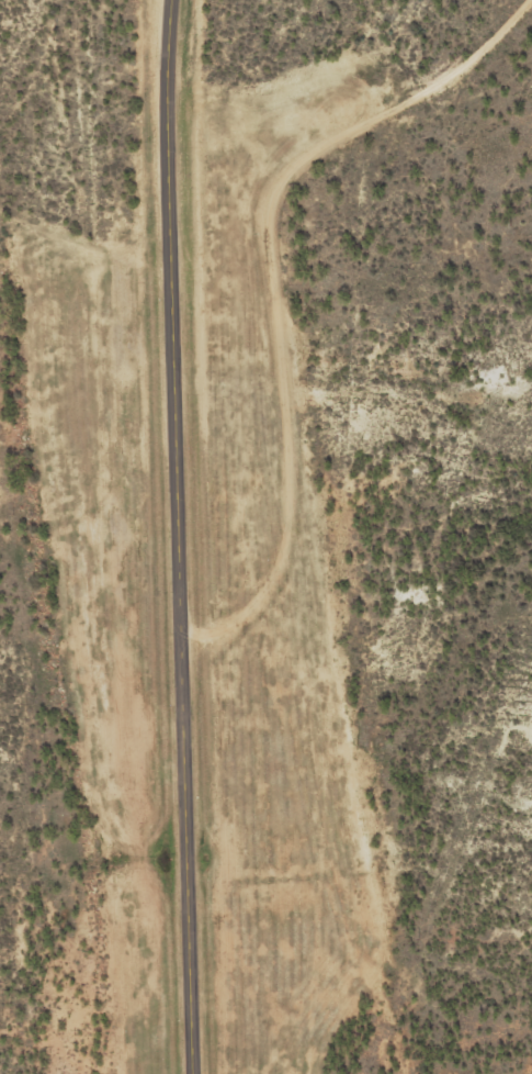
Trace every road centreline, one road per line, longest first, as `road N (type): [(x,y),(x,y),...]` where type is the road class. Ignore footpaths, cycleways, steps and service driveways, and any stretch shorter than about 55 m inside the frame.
road 1 (secondary): [(191,1073),(170,0)]
road 2 (track): [(460,0),(377,99),(228,232),(170,254)]
road 3 (track): [(531,796),(510,872),(509,1073)]

